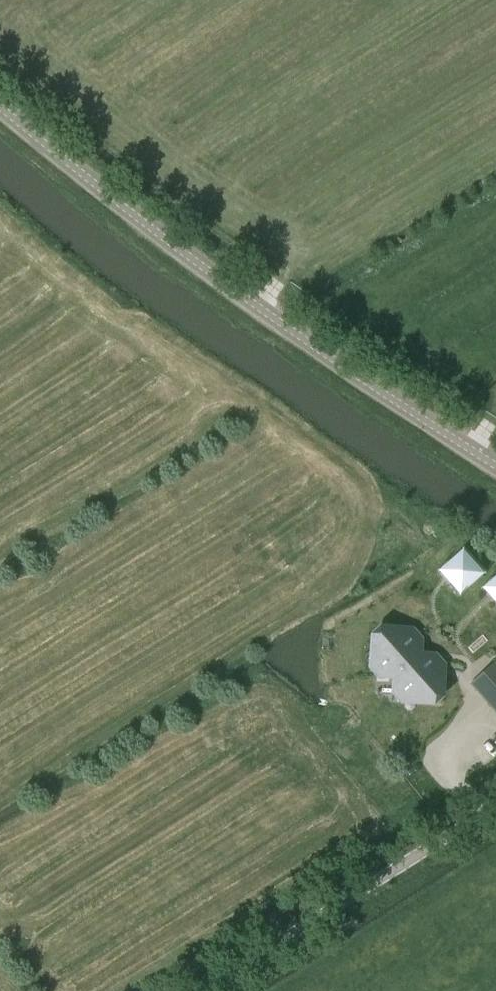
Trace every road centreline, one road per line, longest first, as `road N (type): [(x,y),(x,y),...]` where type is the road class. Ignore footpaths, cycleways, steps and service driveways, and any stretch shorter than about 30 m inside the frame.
road 1 (tertiary): [(495,465),(172,247),(0,106)]
road 2 (track): [(0,226),(321,458),(391,520),(469,614)]
road 3 (unclassified): [(201,990),(495,808)]

